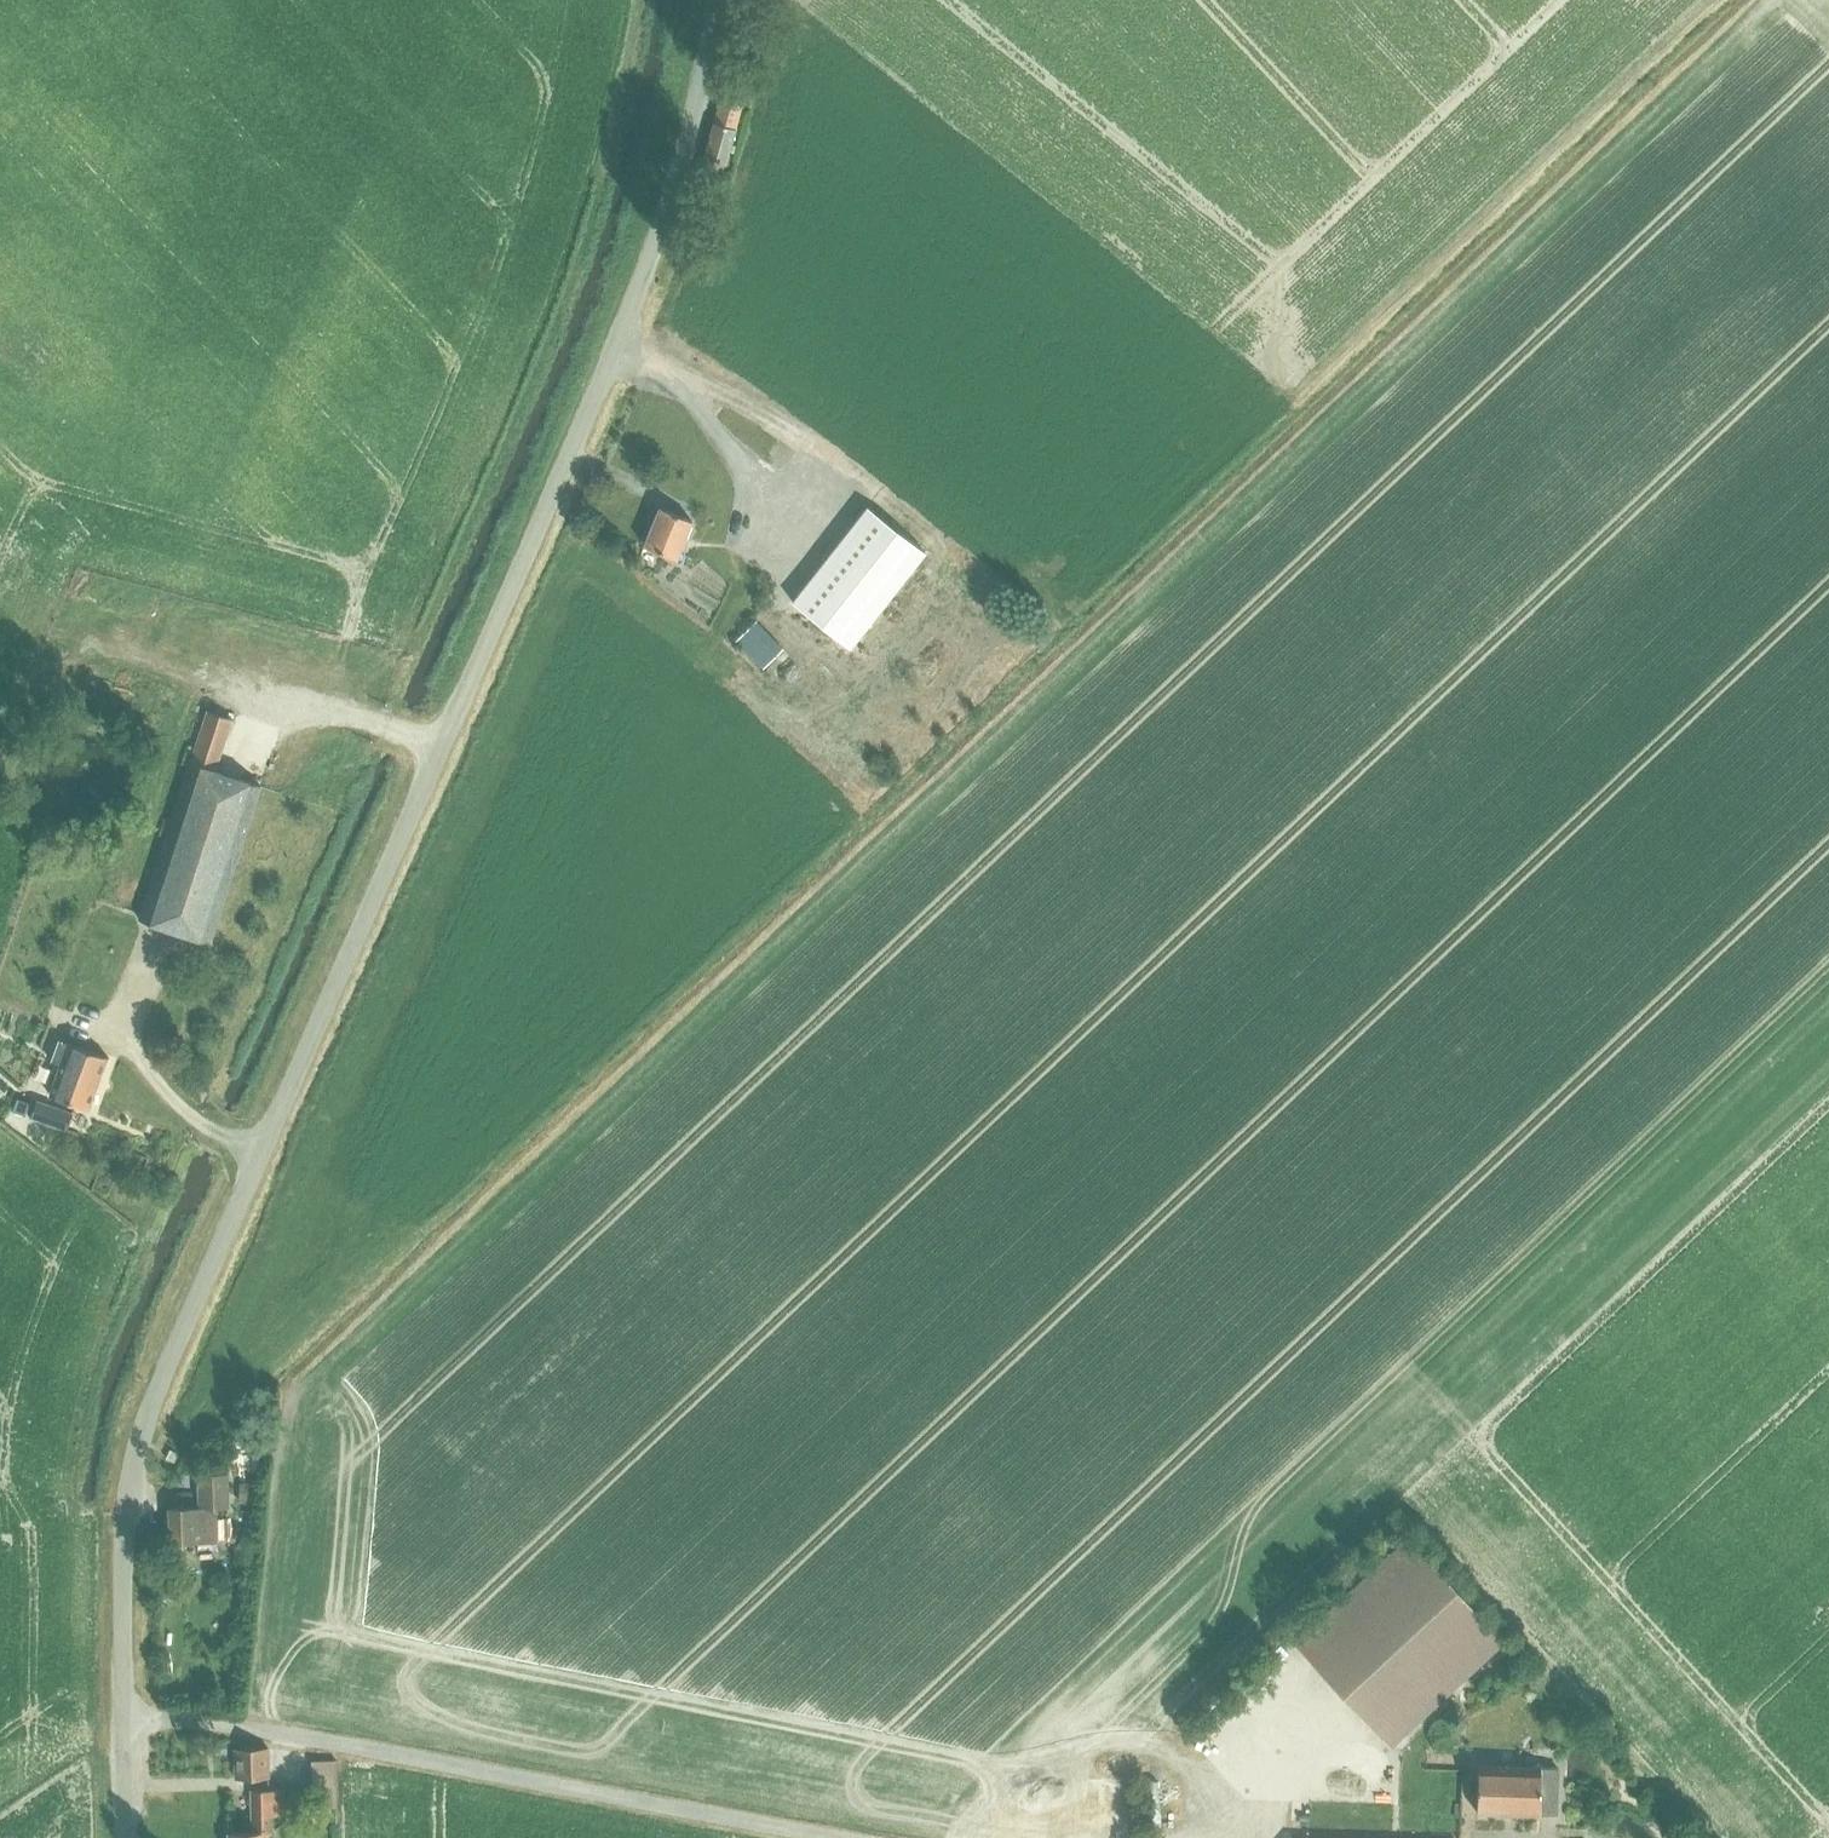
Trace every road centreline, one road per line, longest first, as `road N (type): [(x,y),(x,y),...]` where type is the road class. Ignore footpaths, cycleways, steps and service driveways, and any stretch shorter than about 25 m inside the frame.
road 1 (unclassified): [(123,1837),(127,1510),(148,1418),(654,259),(689,150),(719,0)]

